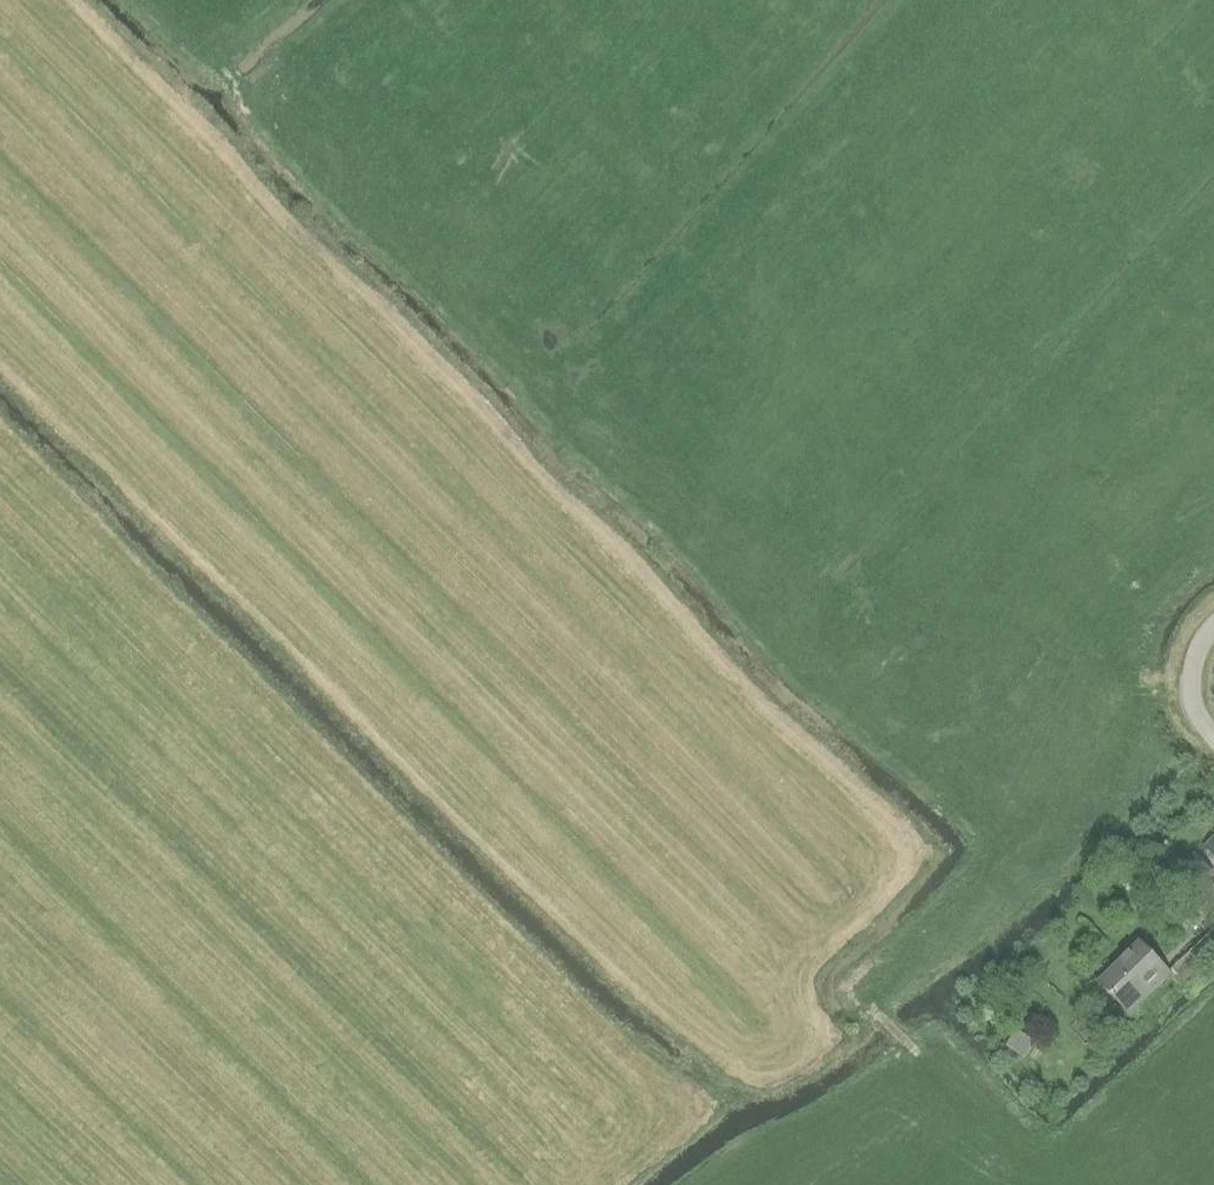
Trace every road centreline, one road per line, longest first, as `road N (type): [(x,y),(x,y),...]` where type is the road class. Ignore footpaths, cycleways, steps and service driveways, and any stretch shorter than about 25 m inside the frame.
road 1 (unclassified): [(1213,736),(1193,701),(1191,674),(1213,627)]

